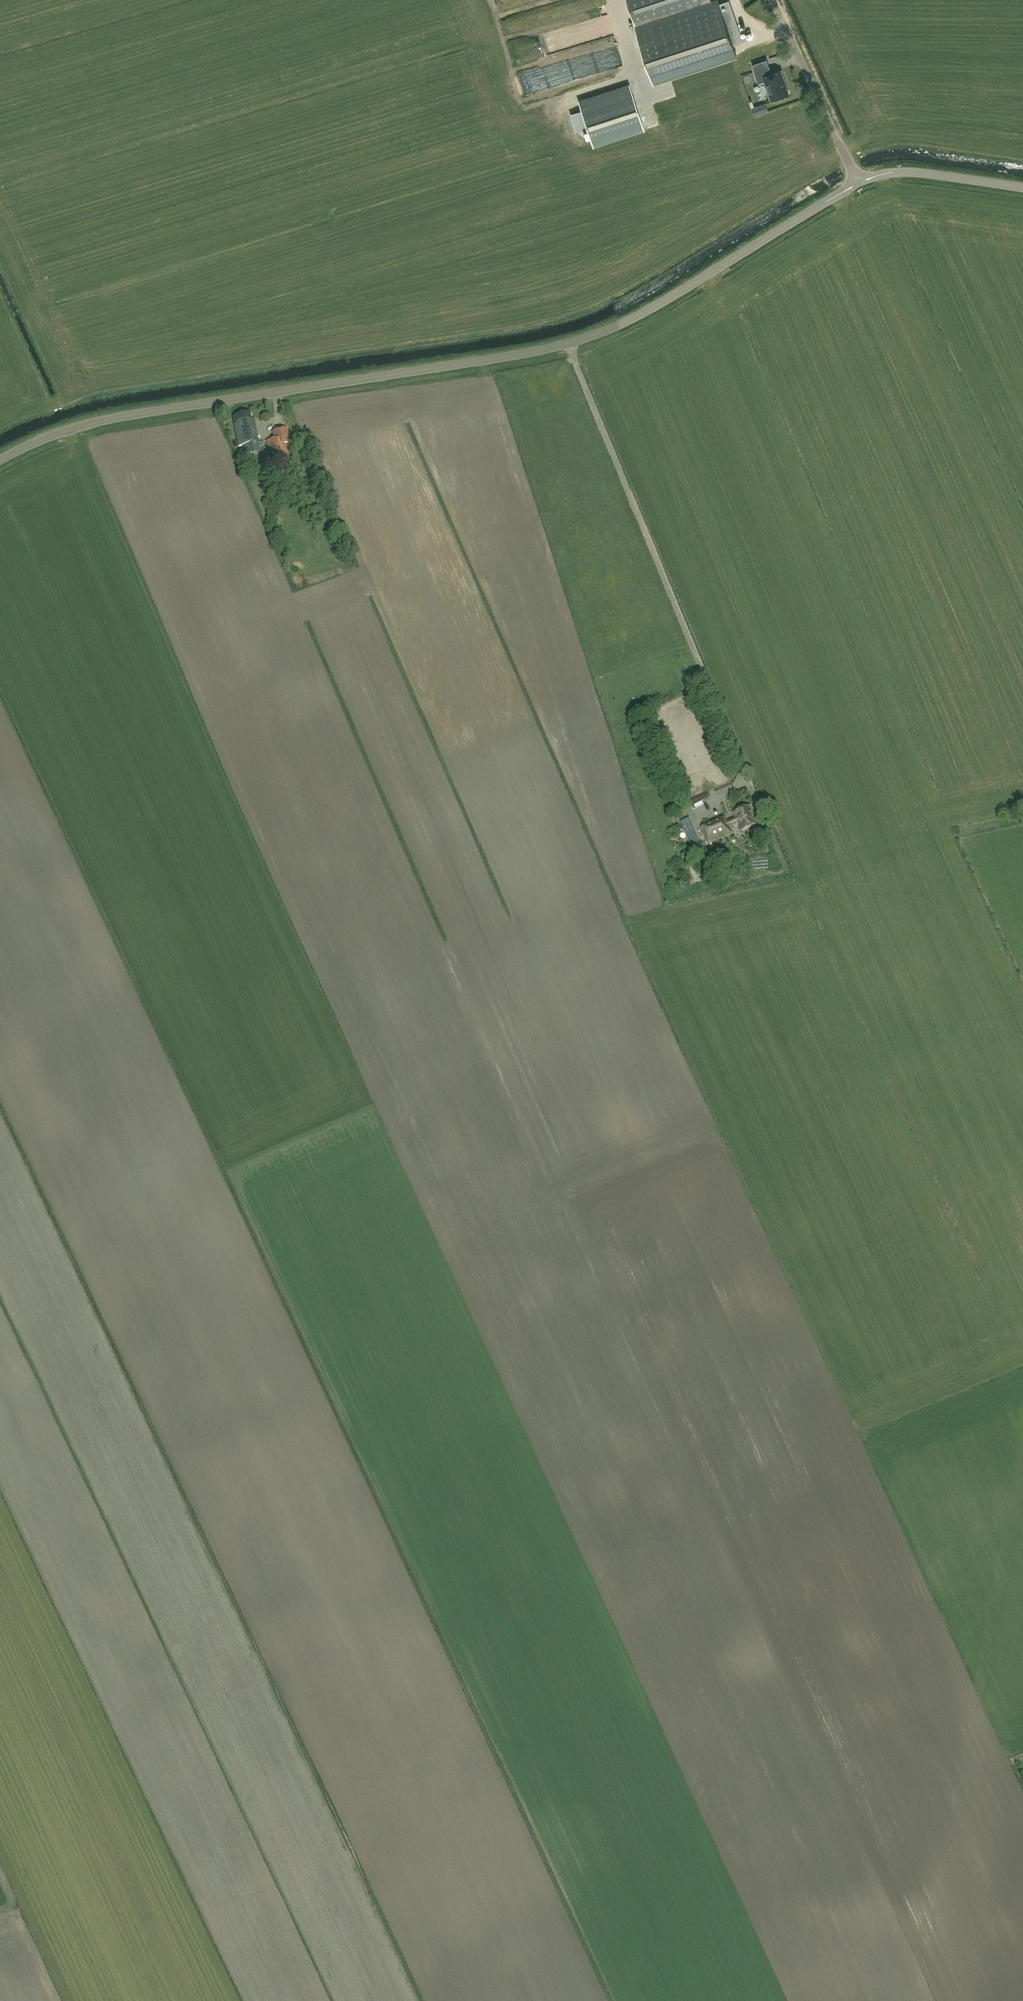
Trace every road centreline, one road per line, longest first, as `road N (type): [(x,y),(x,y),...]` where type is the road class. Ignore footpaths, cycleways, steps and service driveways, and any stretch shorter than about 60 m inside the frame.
road 1 (unclassified): [(0,462),(103,422),(586,340),(664,303),(860,182)]
road 2 (track): [(754,792),(571,343)]
road 3 (unclassified): [(860,182),(773,0)]
road 4 (unclassified): [(860,182),(899,172),(1022,188)]

